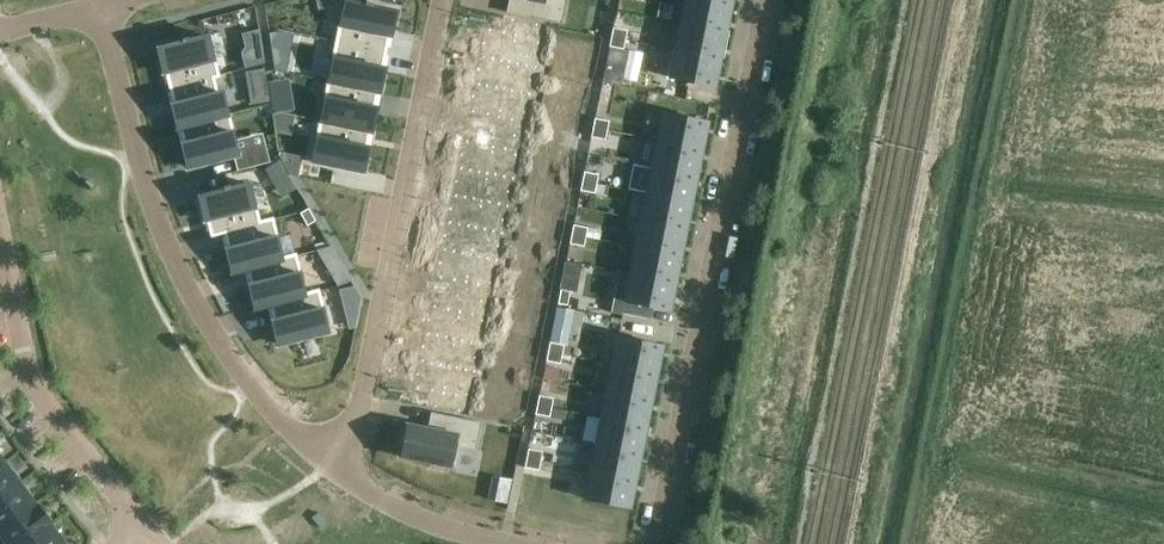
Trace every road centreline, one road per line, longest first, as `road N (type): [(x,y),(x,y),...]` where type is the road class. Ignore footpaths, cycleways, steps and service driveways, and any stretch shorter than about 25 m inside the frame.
road 1 (residential): [(655,543),(763,0)]
road 2 (residential): [(108,6),(129,121),(185,280),(240,369),(328,461)]
road 3 (residential): [(328,461),(356,417),(441,0)]
road 4 (residential): [(0,229),(27,376),(136,525)]
road 5 (residential): [(328,461),(435,523),(516,543)]

